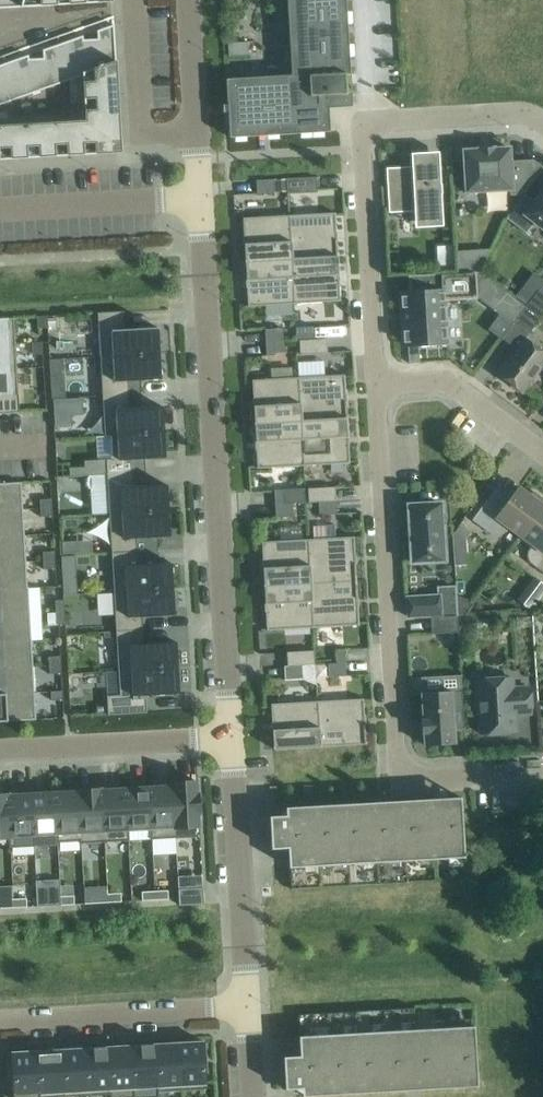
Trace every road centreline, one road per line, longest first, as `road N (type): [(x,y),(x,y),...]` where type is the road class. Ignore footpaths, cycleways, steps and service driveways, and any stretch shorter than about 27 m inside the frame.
road 1 (residential): [(233,737),(202,198)]
road 2 (residential): [(375,384),(398,754),(406,773),(433,779),(542,773)]
road 3 (residential): [(249,1007),(233,737)]
road 4 (residential): [(370,121),(362,127),(375,384)]
road 5 (residential): [(0,1021),(249,1007)]
road 6 (residential): [(233,737),(0,751)]
road 7 (residential): [(0,211),(202,198)]
road 8 (residential): [(202,198),(190,0)]
road 9 (residential): [(542,453),(442,381),(375,384)]
road 10 (residential): [(542,125),(517,113),(370,121)]
road 11 (residential): [(370,121),(365,0)]

